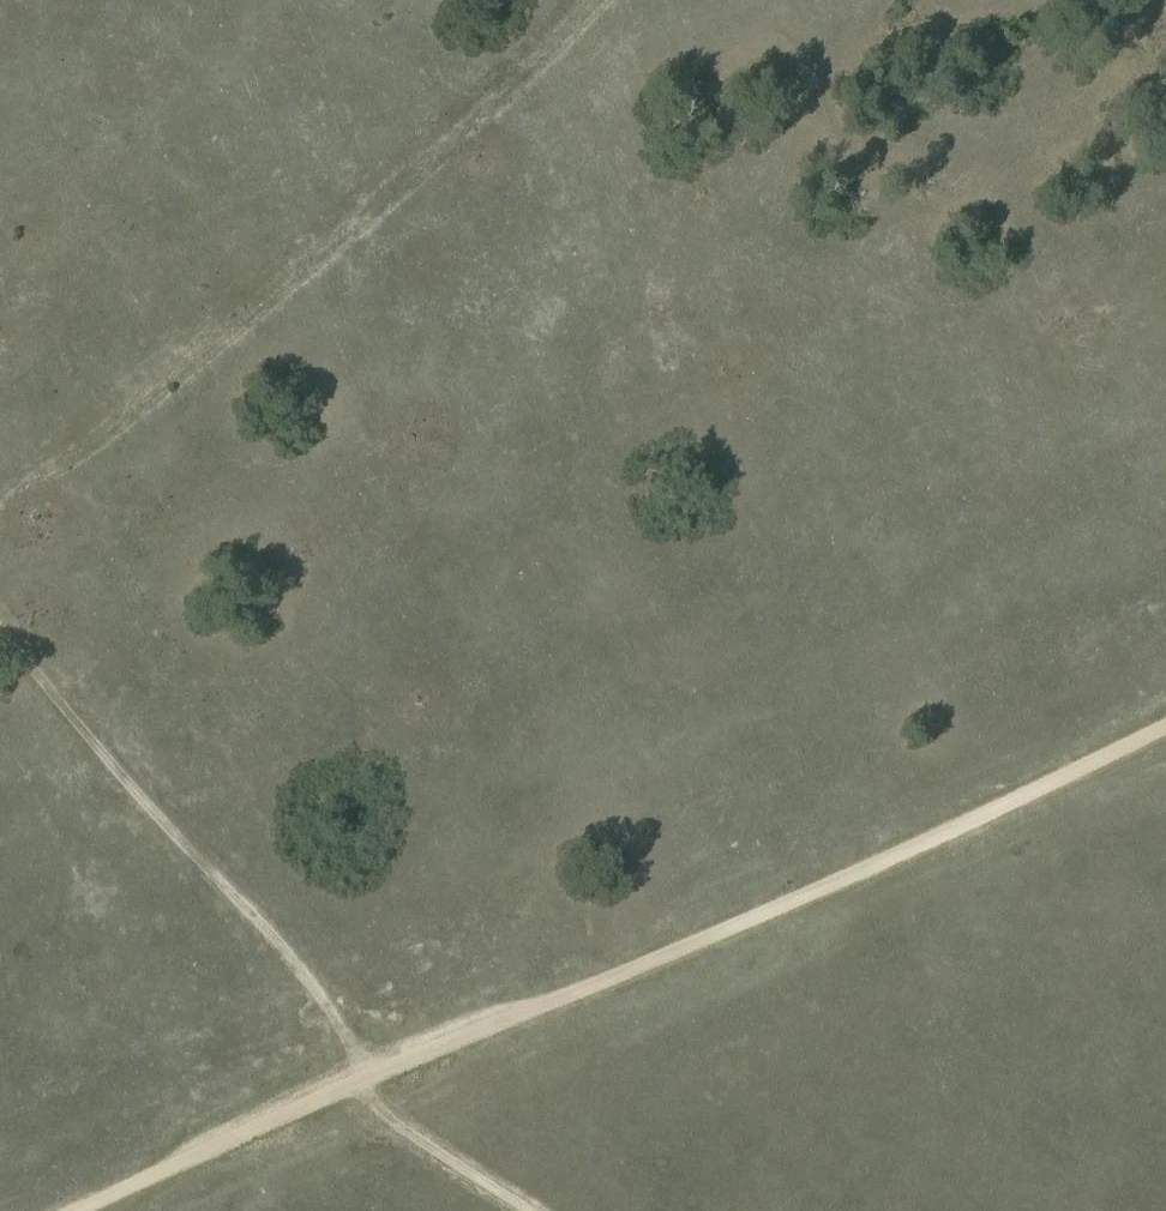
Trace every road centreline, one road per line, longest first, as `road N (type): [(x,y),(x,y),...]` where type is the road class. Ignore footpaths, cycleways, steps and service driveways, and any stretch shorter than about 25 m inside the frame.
road 1 (track): [(374,1082),(308,984),(0,631)]
road 2 (track): [(374,1082),(419,1144),(531,1210)]

